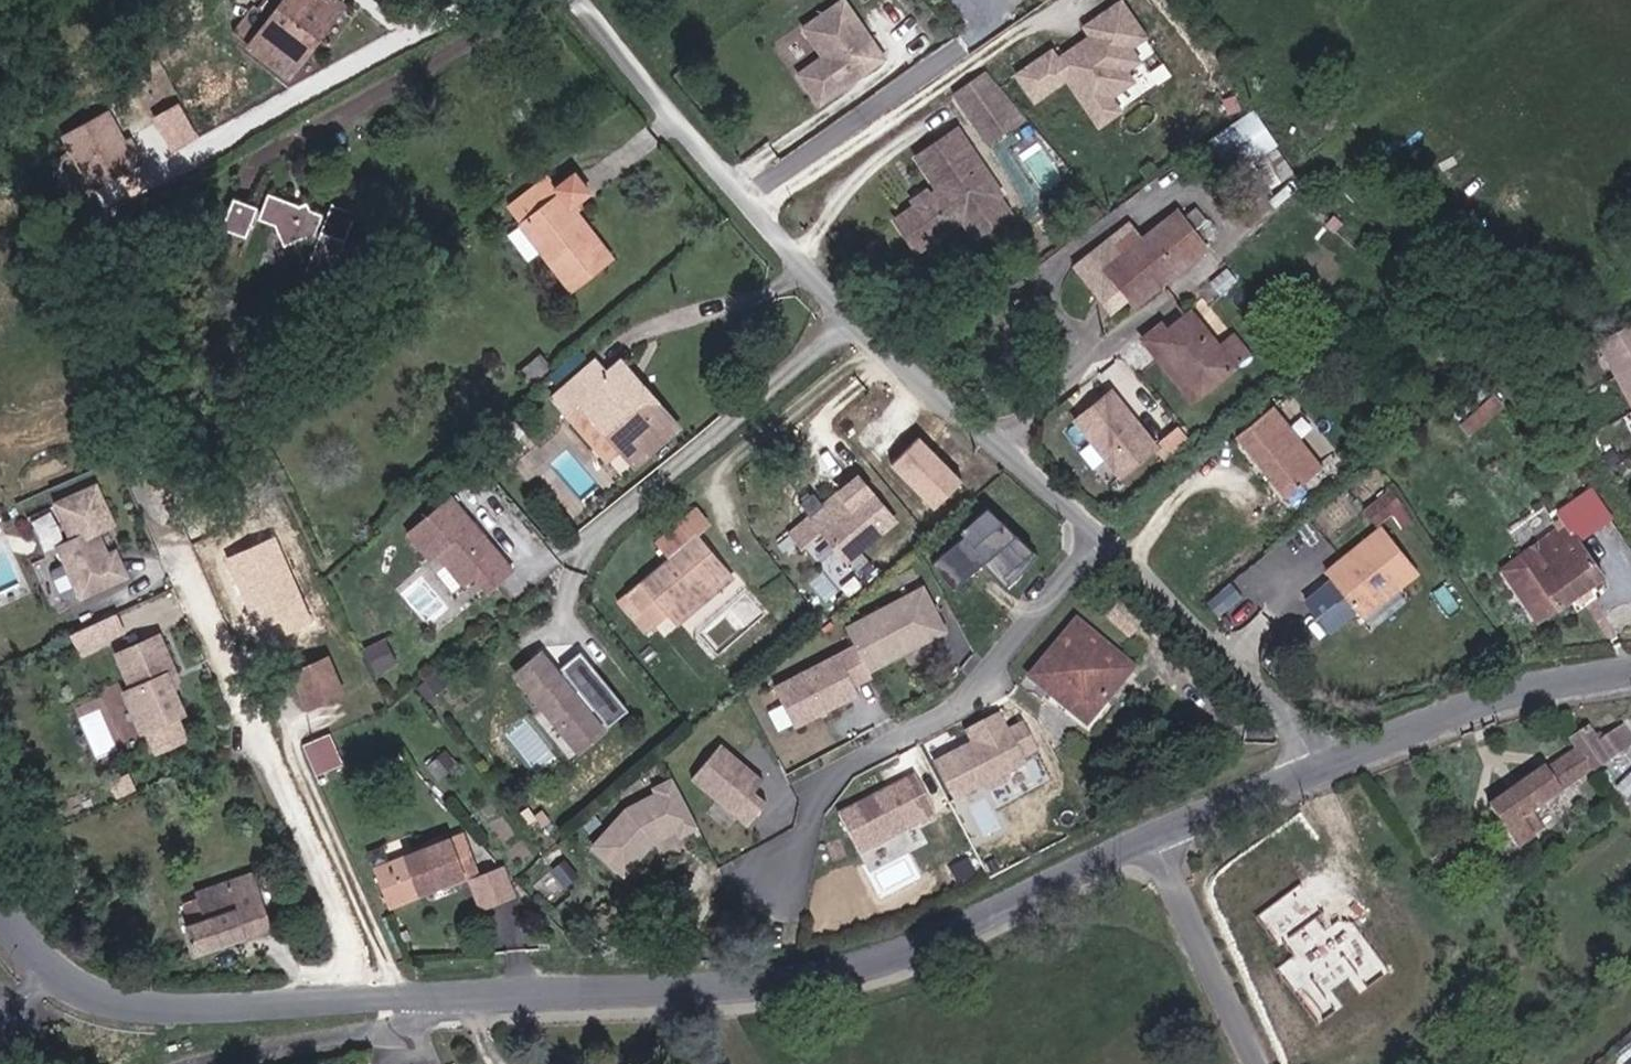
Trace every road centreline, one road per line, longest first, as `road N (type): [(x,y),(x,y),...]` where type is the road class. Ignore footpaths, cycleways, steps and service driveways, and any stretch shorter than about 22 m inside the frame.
road 1 (residential): [(571,0),(823,277),(1102,538)]
road 2 (tertiary): [(453,999),(829,976),(967,929),(1161,835)]
road 3 (residential): [(1102,538),(966,705),(832,778),(770,897)]
road 4 (tertiary): [(0,899),(24,935),(111,1003),(184,1008),(453,999)]
road 5 (tertiary): [(1320,761),(1551,687),(1630,673)]
road 6 (residential): [(1102,538),(1273,699),(1320,761)]
road 7 (unclassified): [(211,1063),(434,1014),(453,999)]
road 8 (residential): [(1161,835),(1265,1063)]
road 9 (tertiary): [(1161,835),(1320,761)]

